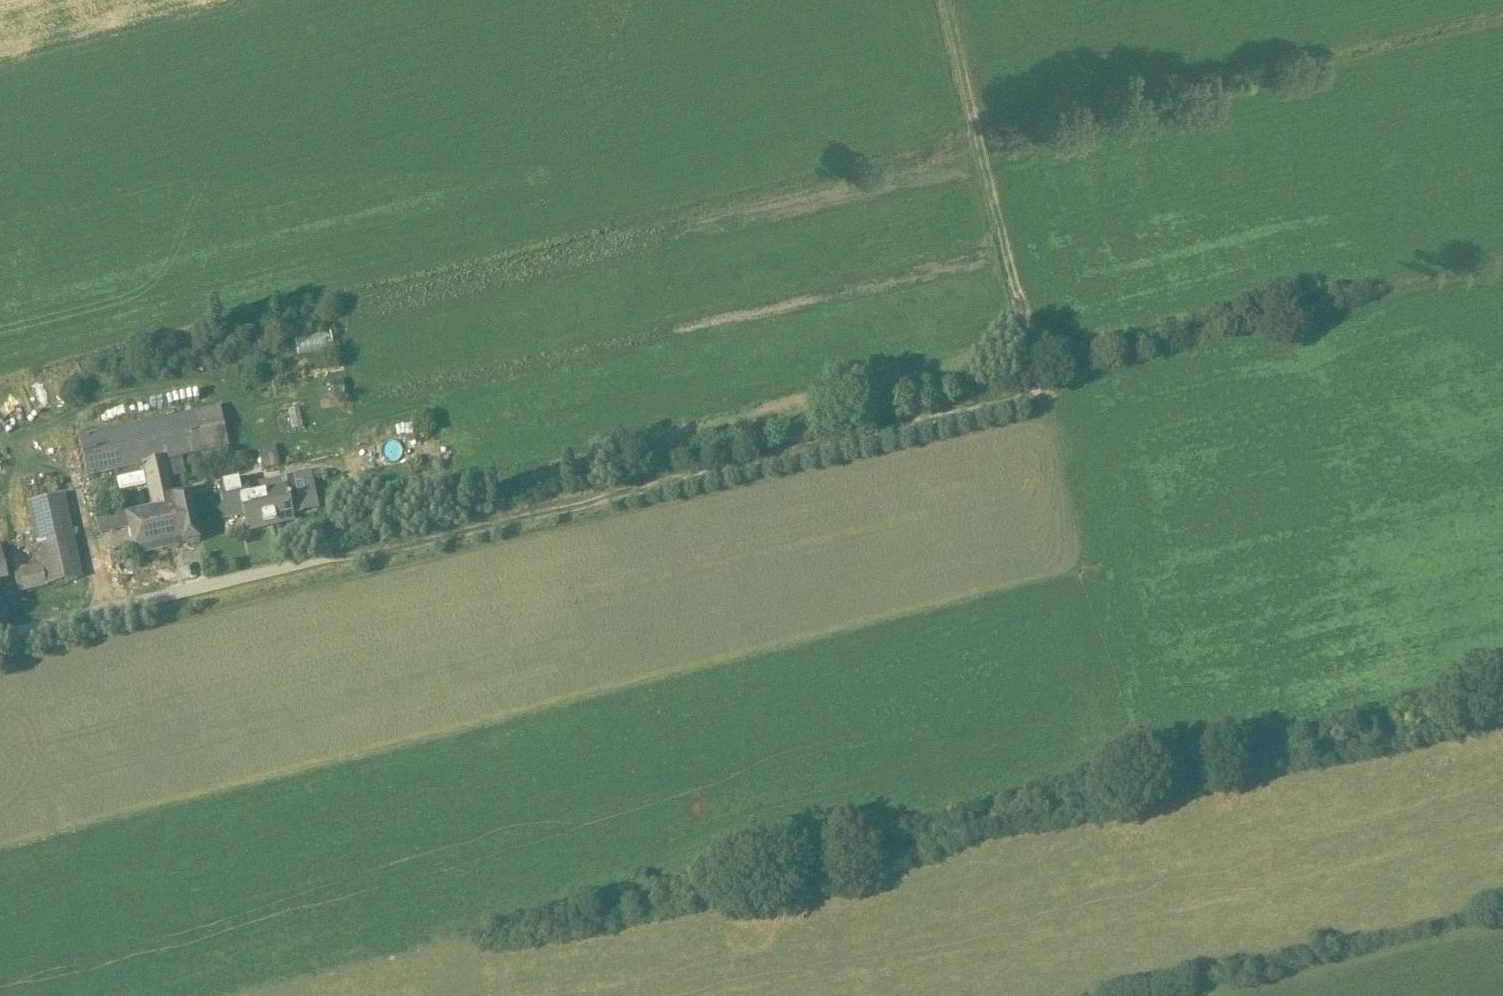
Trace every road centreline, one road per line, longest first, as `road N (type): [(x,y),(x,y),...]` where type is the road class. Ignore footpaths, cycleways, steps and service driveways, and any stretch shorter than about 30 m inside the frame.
road 1 (track): [(321,561),(490,528),(1032,396),(1029,352),(946,0)]
road 2 (unclassified): [(0,636),(321,561)]

